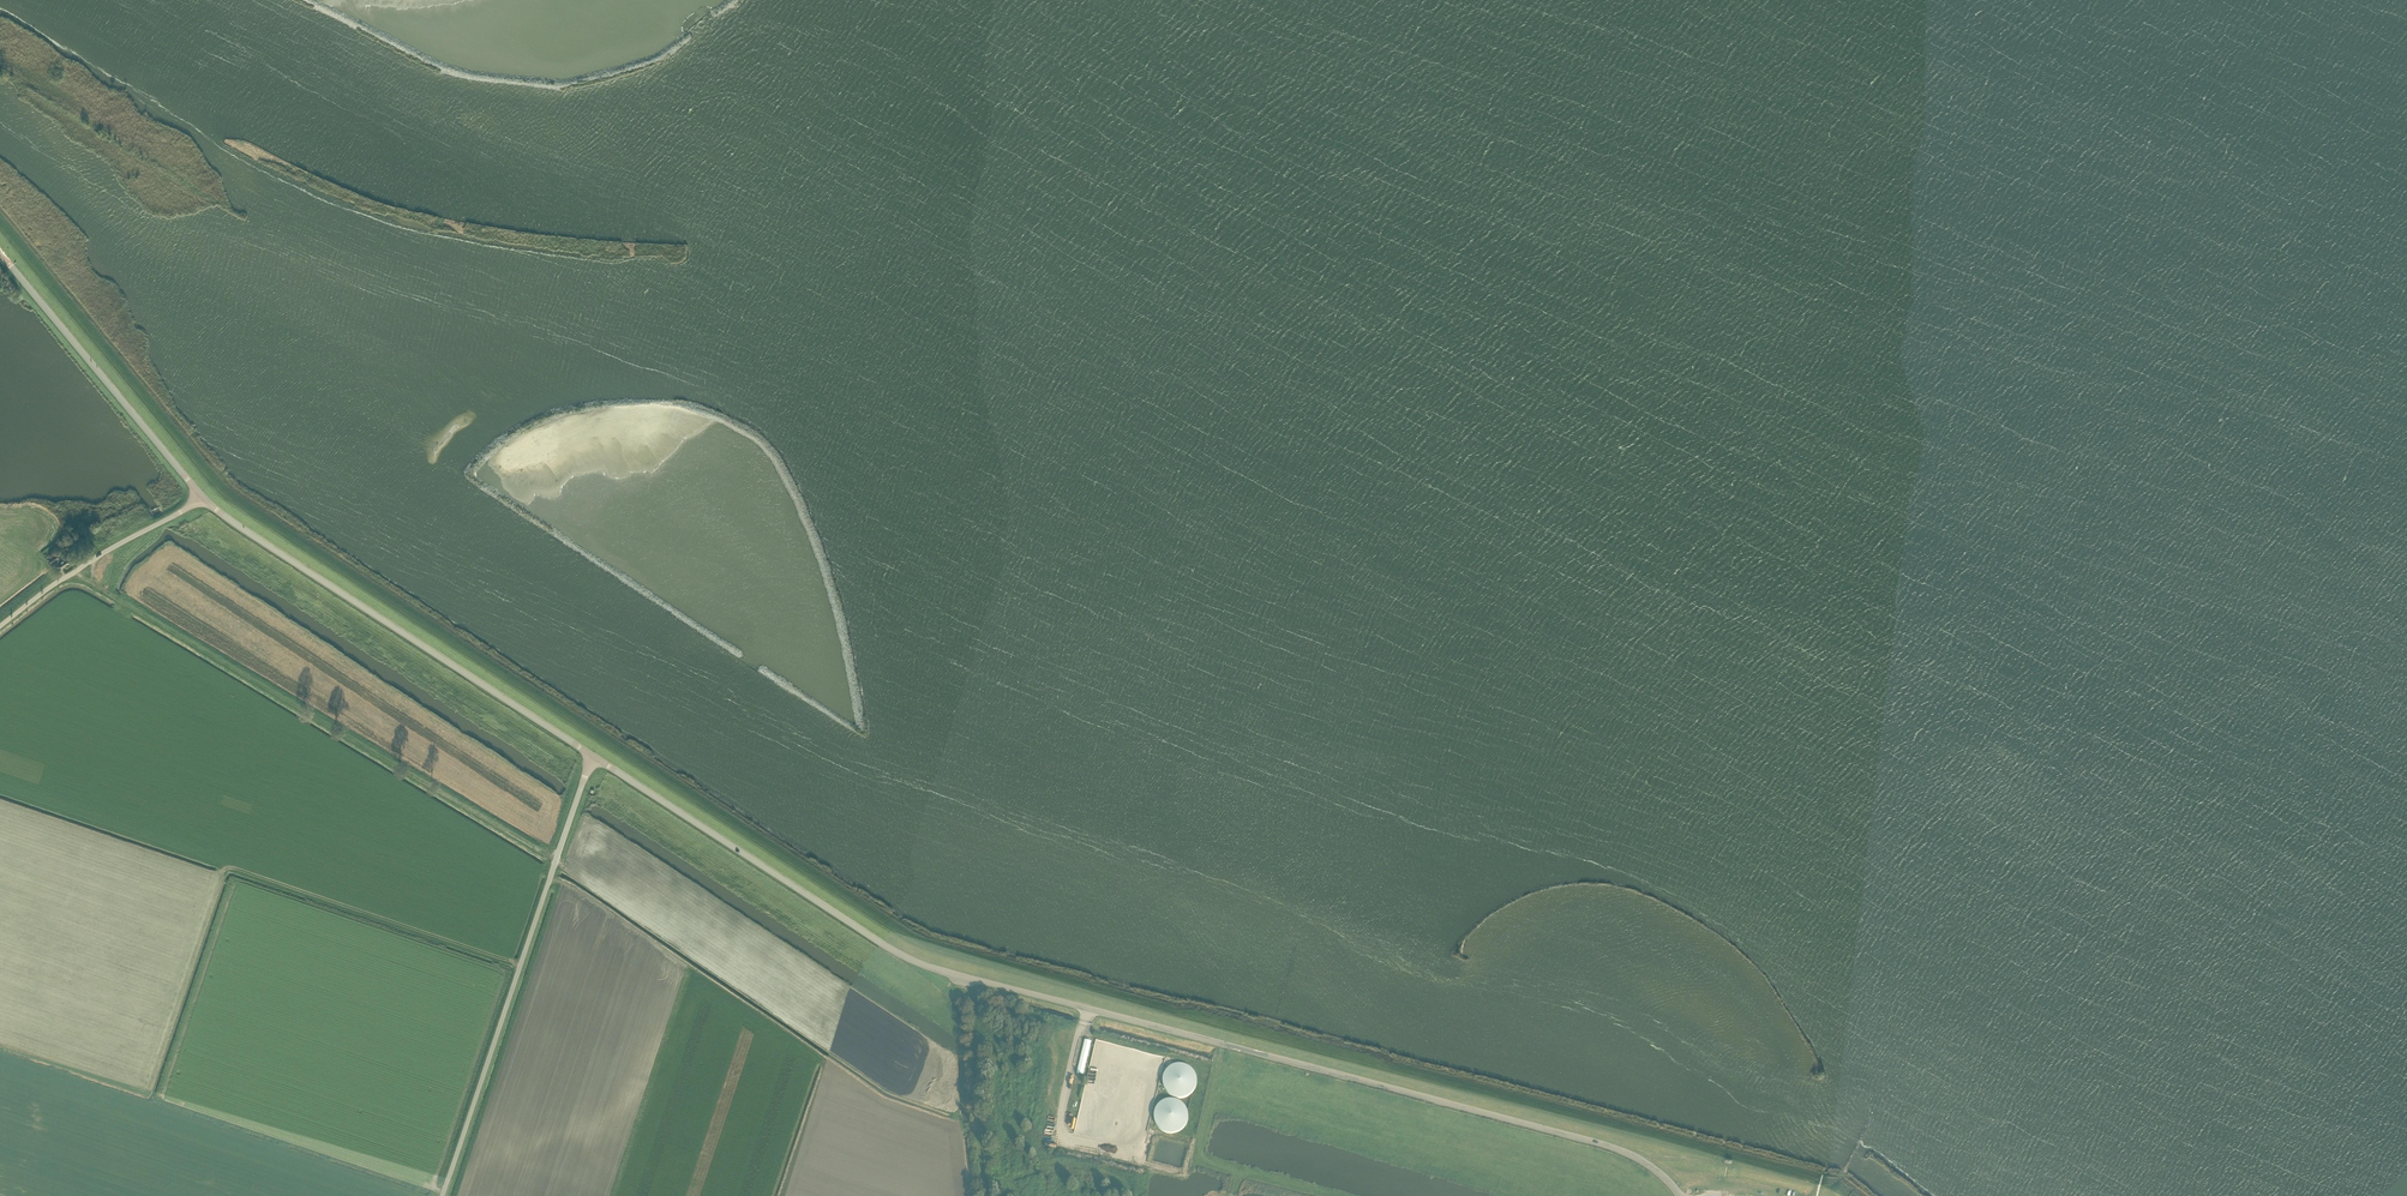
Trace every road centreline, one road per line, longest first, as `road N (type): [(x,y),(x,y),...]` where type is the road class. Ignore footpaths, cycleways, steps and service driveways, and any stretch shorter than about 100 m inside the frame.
road 1 (track): [(222,495),(922,948),(1843,1195)]
road 2 (tertiary): [(1681,1195),(1654,1168),(1609,1146),(916,962),(591,755)]
road 3 (track): [(556,859),(69,574)]
road 4 (tertiary): [(591,755),(203,498)]
road 5 (unclassified): [(442,1195),(591,755)]
road 6 (tertiary): [(203,498),(0,255)]
road 7 (unclassified): [(0,626),(57,582),(203,498)]
road 8 (track): [(988,1195),(962,976)]
road 9 (track): [(1225,1044),(1199,1151),(1203,1161),(1237,1171),(1232,1195)]

